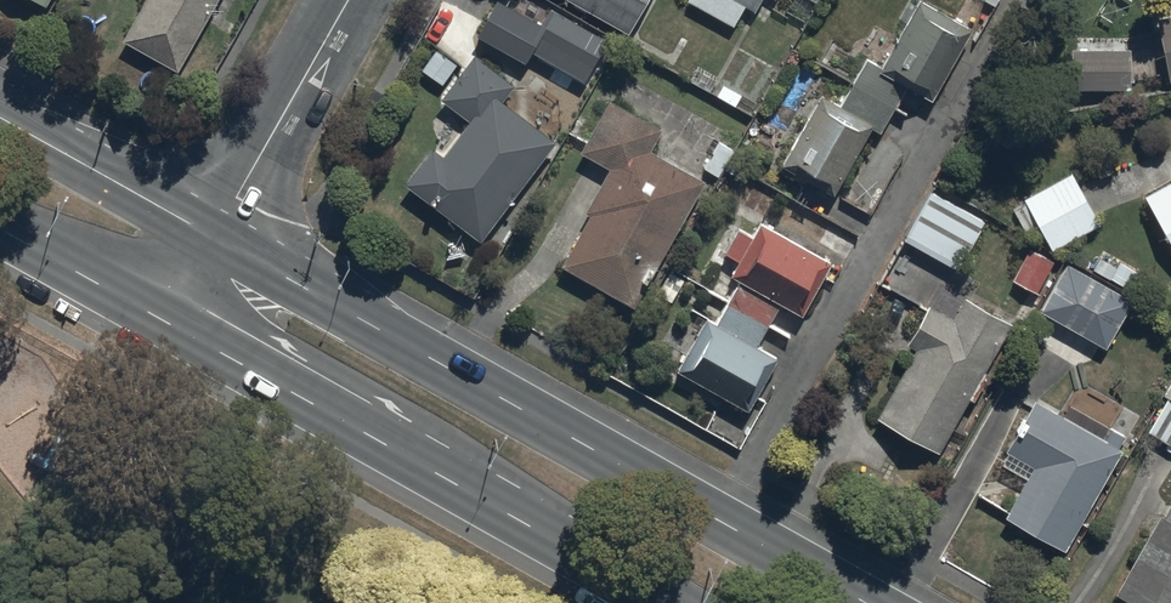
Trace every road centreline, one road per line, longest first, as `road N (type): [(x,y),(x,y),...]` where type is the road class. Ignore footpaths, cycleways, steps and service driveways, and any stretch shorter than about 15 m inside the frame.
road 1 (secondary): [(213,241),(857,602)]
road 2 (secondary): [(669,602),(168,321)]
road 3 (residential): [(349,0),(213,241)]
road 4 (secondary): [(0,121),(213,241)]
road 5 (secondary): [(168,321),(0,226)]

